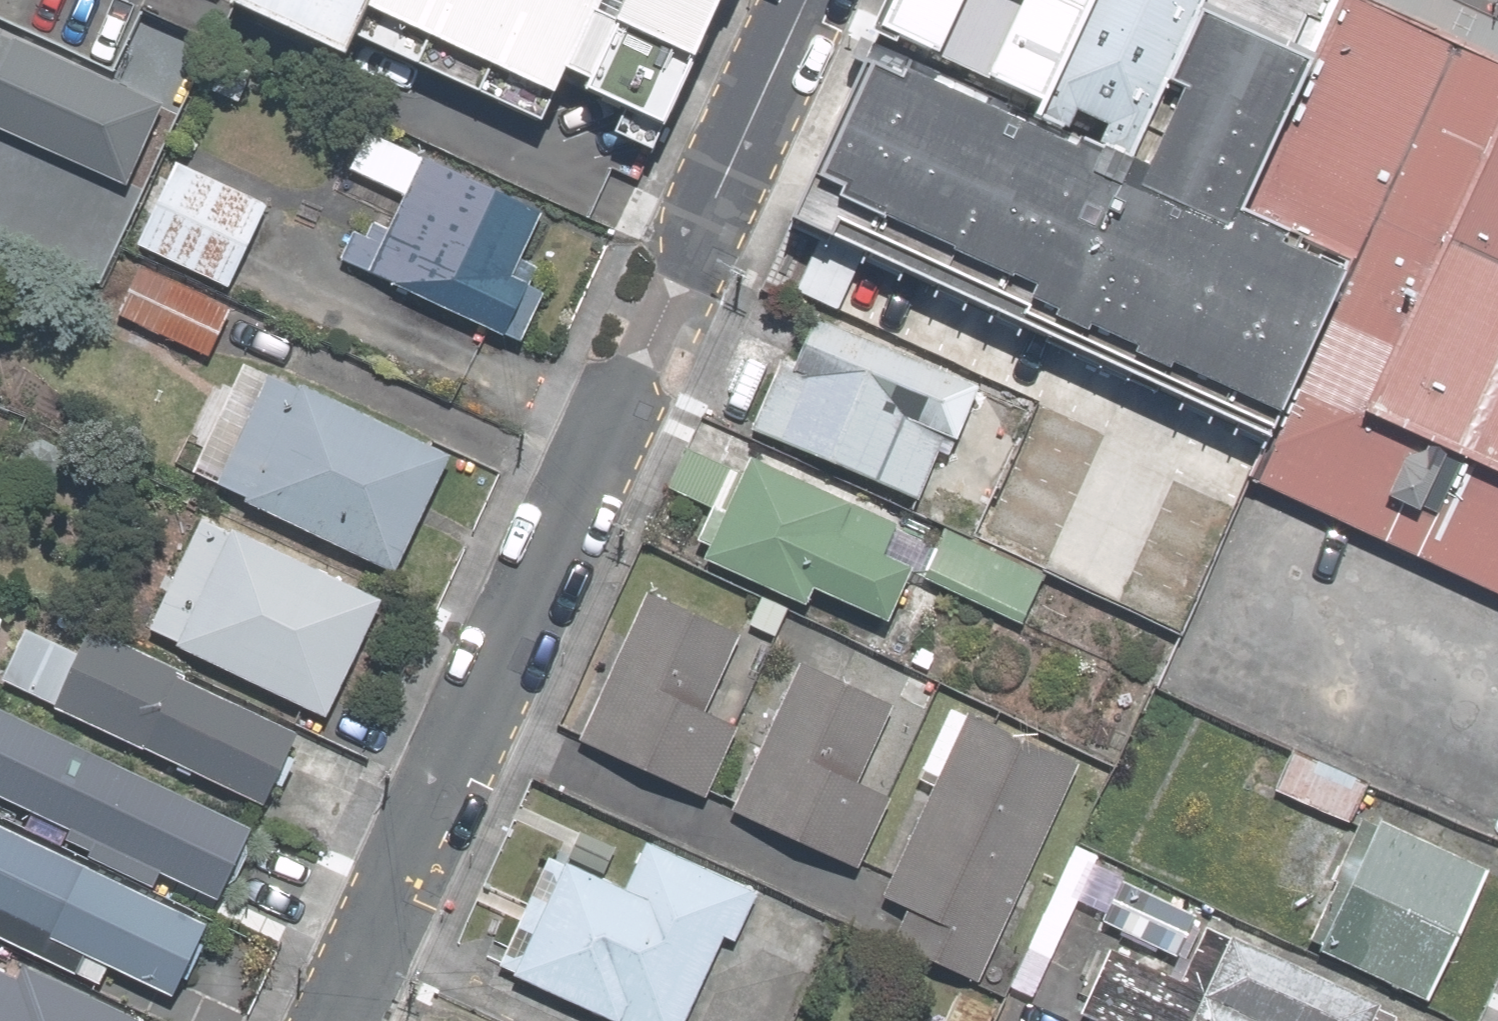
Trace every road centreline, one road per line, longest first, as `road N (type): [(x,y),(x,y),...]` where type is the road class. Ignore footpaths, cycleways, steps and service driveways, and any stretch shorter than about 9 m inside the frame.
road 1 (residential): [(805,0),(333,1020)]

